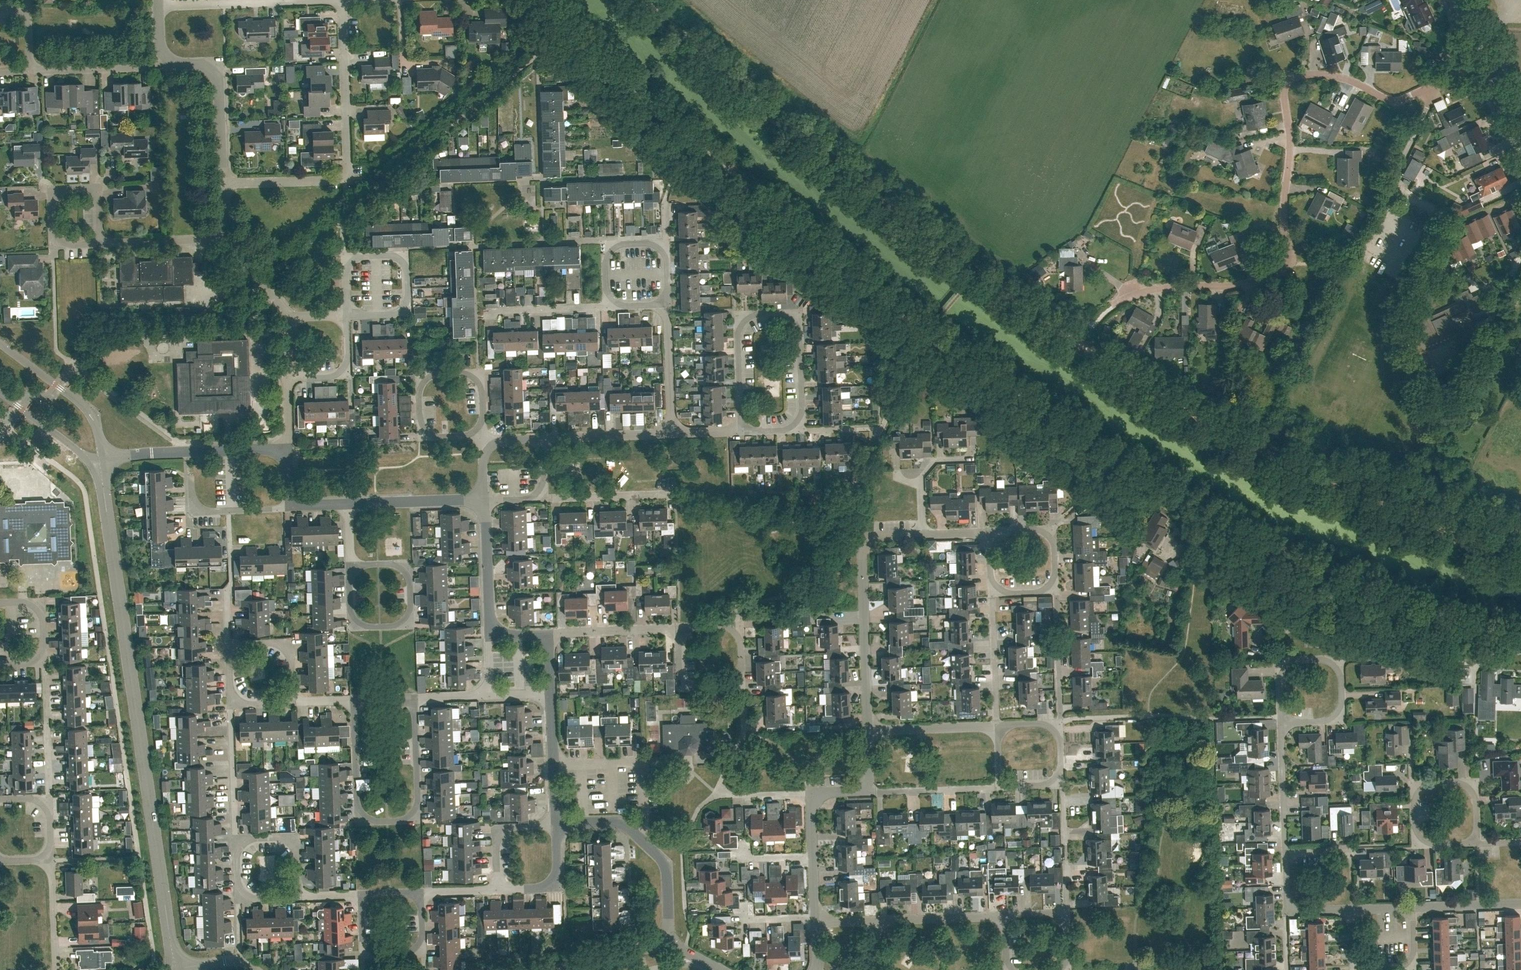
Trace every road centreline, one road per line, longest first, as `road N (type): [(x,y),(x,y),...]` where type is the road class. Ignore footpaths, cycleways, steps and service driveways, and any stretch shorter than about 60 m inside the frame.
road 1 (track): [(986,276),(1258,448),(1390,507),(1520,548)]
road 2 (residential): [(1112,307),(1156,288),(1229,286),(1287,267),(1288,79),(1331,75),(1399,101),(1486,58)]
road 3 (tertiary): [(174,954),(105,489)]
road 4 (track): [(647,0),(986,276)]
road 5 (track): [(1194,521),(1469,631),(1520,640)]
road 6 (residential): [(222,183),(345,178),(343,0)]
road 7 (residential): [(415,697),(418,809),(408,820),(368,822),(357,810),(355,703)]
road 8 (residential): [(742,431),(737,338),(755,315),(783,314),(799,330),(797,423)]
road 9 (residential): [(869,728),(862,545),(870,536),(924,534)]
road 10 (residential): [(1281,723),(1280,660),(1324,658),(1339,664),(1342,676),(1340,715),(1328,722)]
road 11 (residential): [(350,564),(356,622),(395,626),(411,608),(409,580),(399,566),(378,564)]
road 12 (residential): [(103,460),(290,449)]
road 13 (residential): [(555,763),(644,760),(648,845)]
road 14 (residential): [(1478,843),(1434,845),(1415,828),(1415,799),(1431,782),(1460,782),(1476,797)]
road 15 (residential): [(1352,908),(1353,956),(1362,969),(1405,968),(1414,956),(1412,906)]
road 16 (tertiary): [(103,460),(89,412),(0,343)]
road 17 (residential): [(484,435),(438,436),(420,418),(419,392),(431,376),(474,378)]
road 18 (residential): [(222,183),(219,84),(211,69),(168,59)]
road 19 (residential): [(101,244),(99,192),(62,189),(51,198),(51,237),(62,245)]
road 20 (residential): [(347,315),(347,266),(363,256),(392,255),(405,264),(404,306)]
road 21 (residential): [(44,805),(44,664)]
road 22 (residential): [(168,59),(29,71)]
road 23 (residential): [(486,500),(348,504)]
road 24 (residential): [(489,635),(486,500)]
road 25 (residential): [(234,838),(230,704)]
road 26 (residential): [(996,724),(992,593)]
road 27 (residential): [(544,438),(673,432)]
road 28 (residential): [(549,633),(678,627)]
road 29 (residential): [(1006,916),(878,921)]
road 30 (residential): [(673,432),(669,304)]
road 31 (residential): [(1285,850),(1281,723)]
road 32 (residential): [(869,728),(996,724)]
road 33 (residential): [(482,316),(608,306)]
road 34 (residential): [(158,6),(282,2)]
road 35 (residential): [(101,244),(224,238)]
road 36 (residential): [(292,505),(210,512),(192,494),(191,479)]
road 37 (residential): [(667,494),(546,499)]
road 38 (residential): [(608,306),(606,246),(666,244)]

